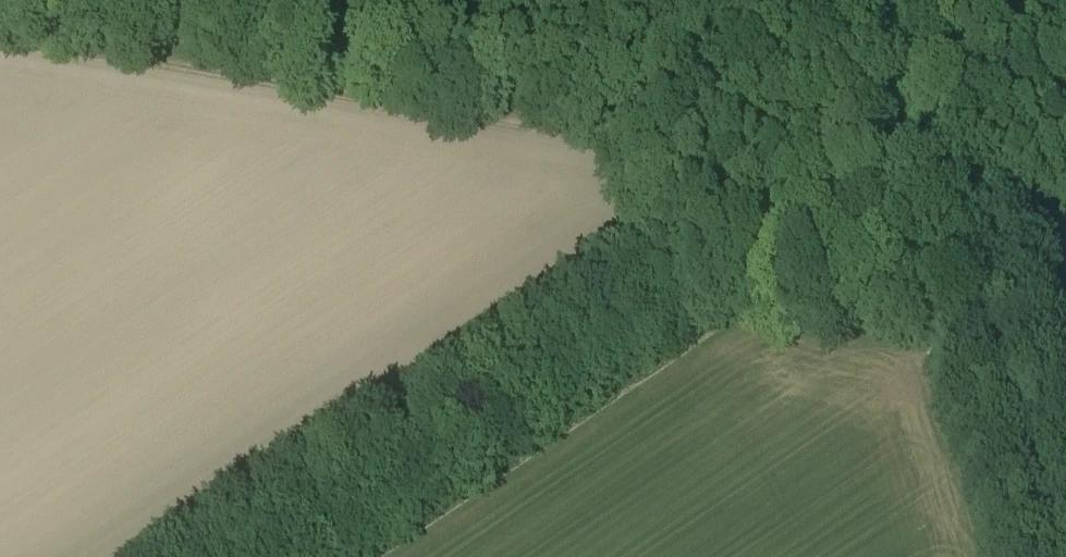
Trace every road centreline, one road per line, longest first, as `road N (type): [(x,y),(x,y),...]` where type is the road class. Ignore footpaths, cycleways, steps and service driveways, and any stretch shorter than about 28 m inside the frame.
road 1 (track): [(913,118),(257,556)]
road 2 (track): [(913,118),(231,0)]
road 3 (track): [(1060,556),(913,118)]
road 4 (track): [(1065,15),(913,118)]
road 5 (track): [(913,118),(1065,141)]
road 6 (track): [(913,118),(870,0)]

